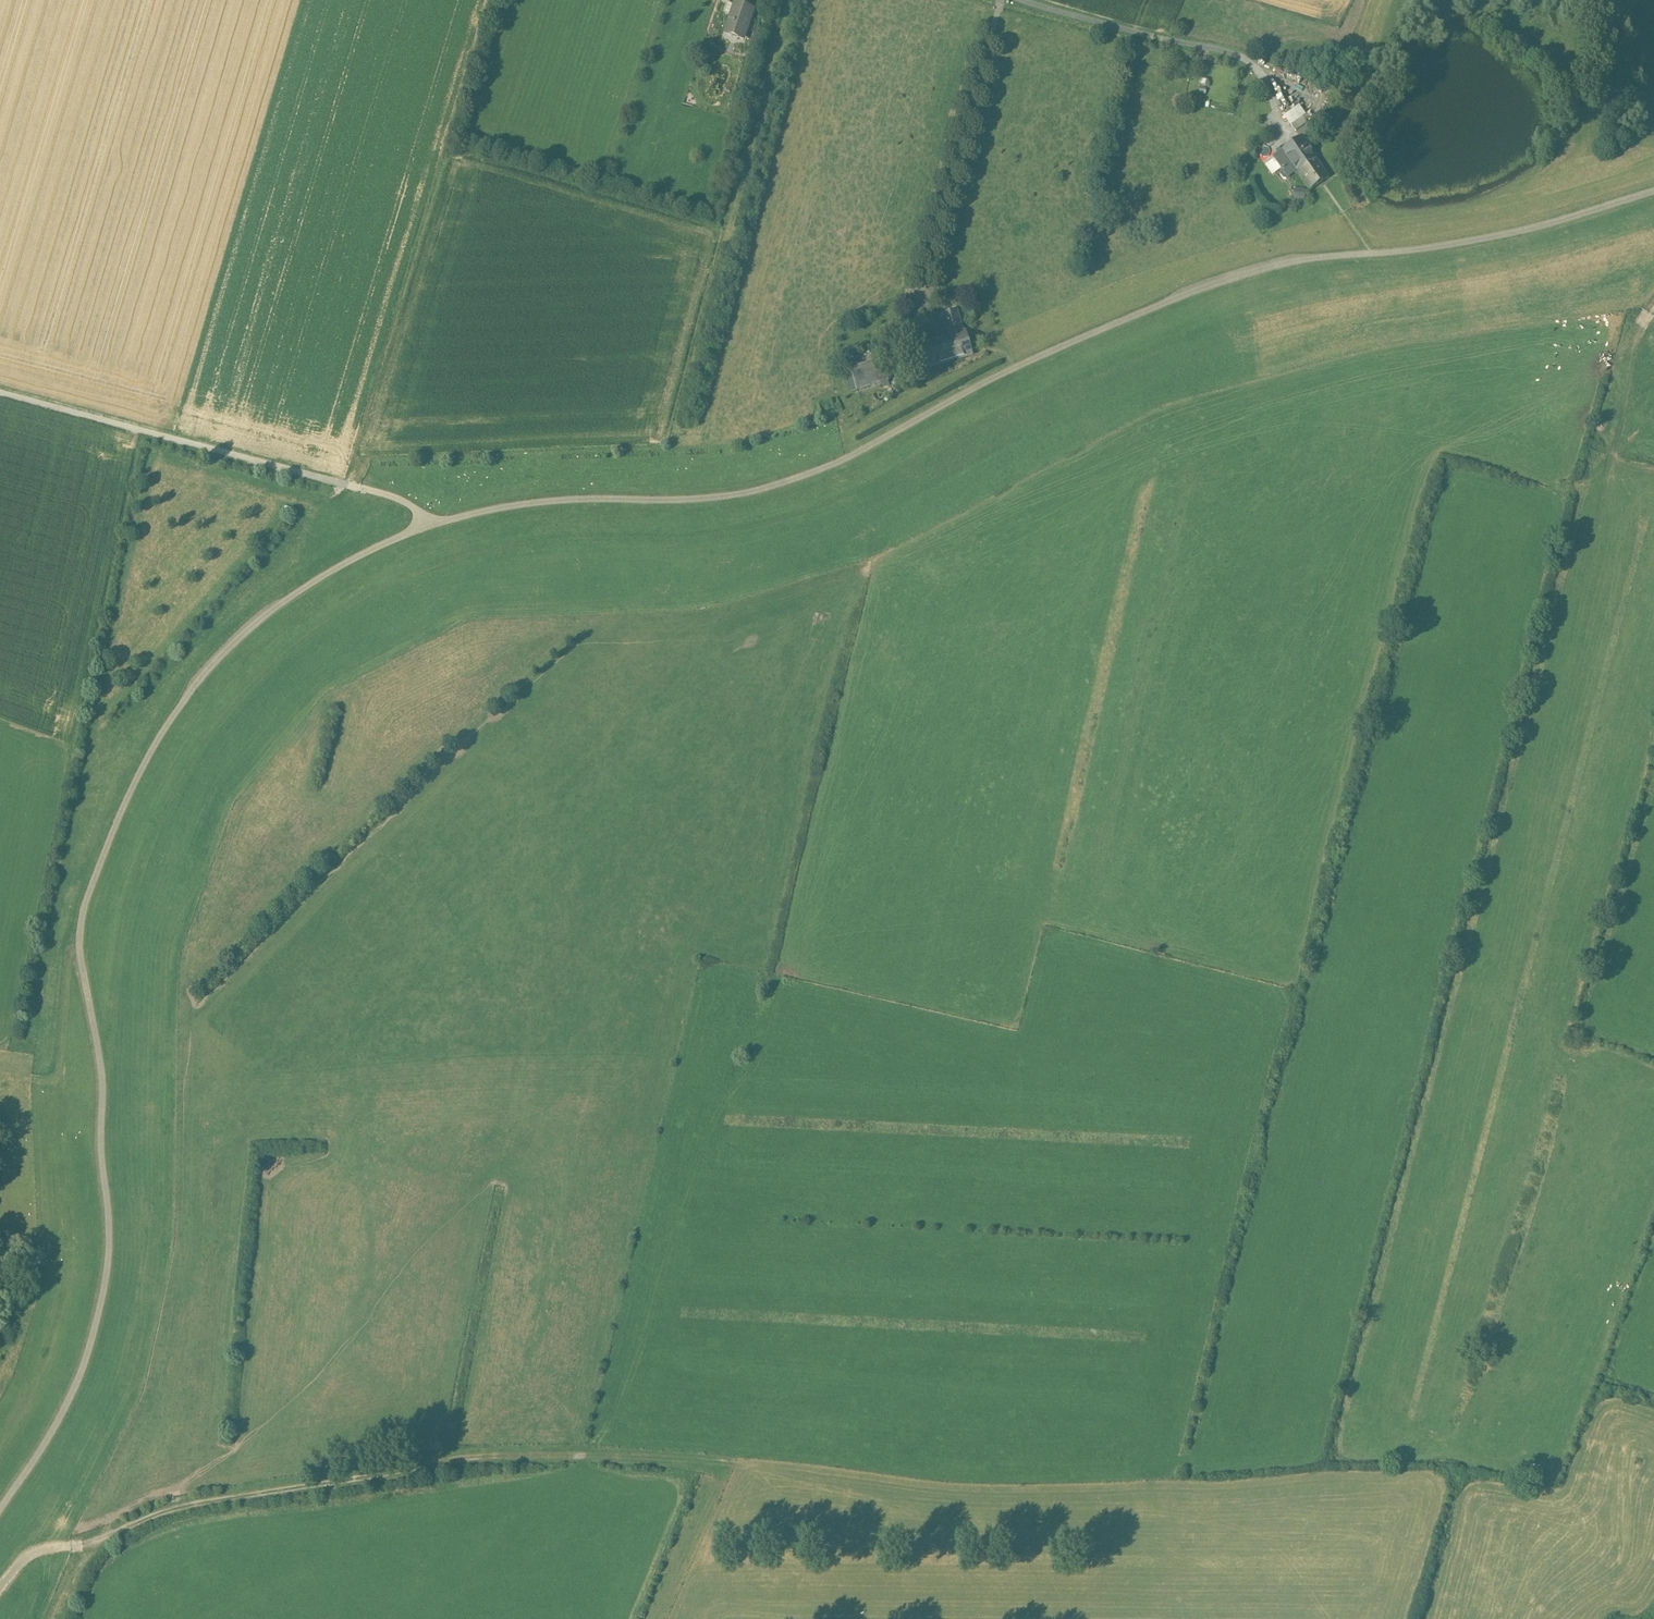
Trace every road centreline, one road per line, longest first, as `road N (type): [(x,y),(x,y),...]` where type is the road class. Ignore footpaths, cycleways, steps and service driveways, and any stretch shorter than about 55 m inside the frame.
road 1 (track): [(0,392),(400,500),(424,526)]
road 2 (residential): [(1011,0),(1247,58),(1273,86)]

